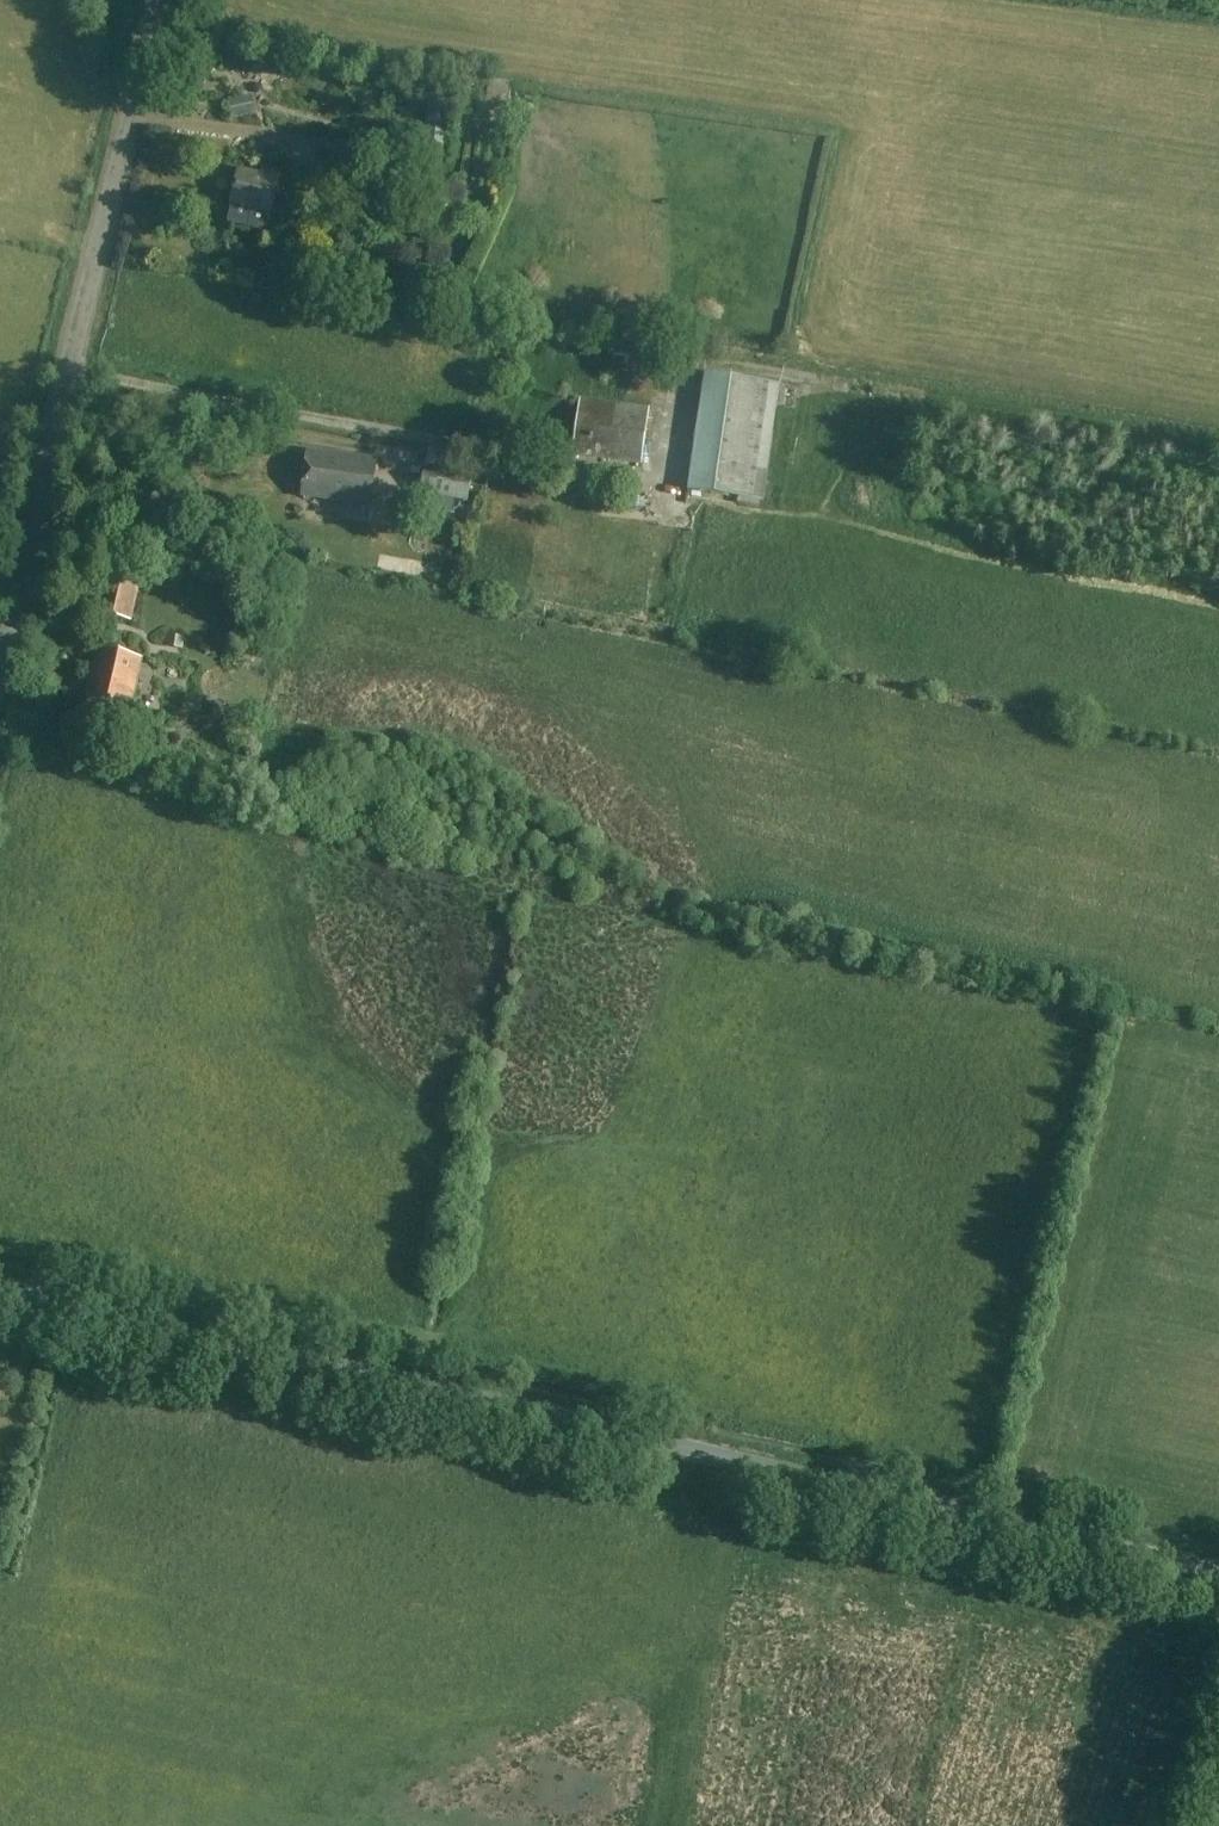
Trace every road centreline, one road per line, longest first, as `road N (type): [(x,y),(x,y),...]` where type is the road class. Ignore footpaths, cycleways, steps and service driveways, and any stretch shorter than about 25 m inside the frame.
road 1 (unclassified): [(1218,1580),(0,1292)]
road 2 (tertiary): [(0,629),(150,0)]

